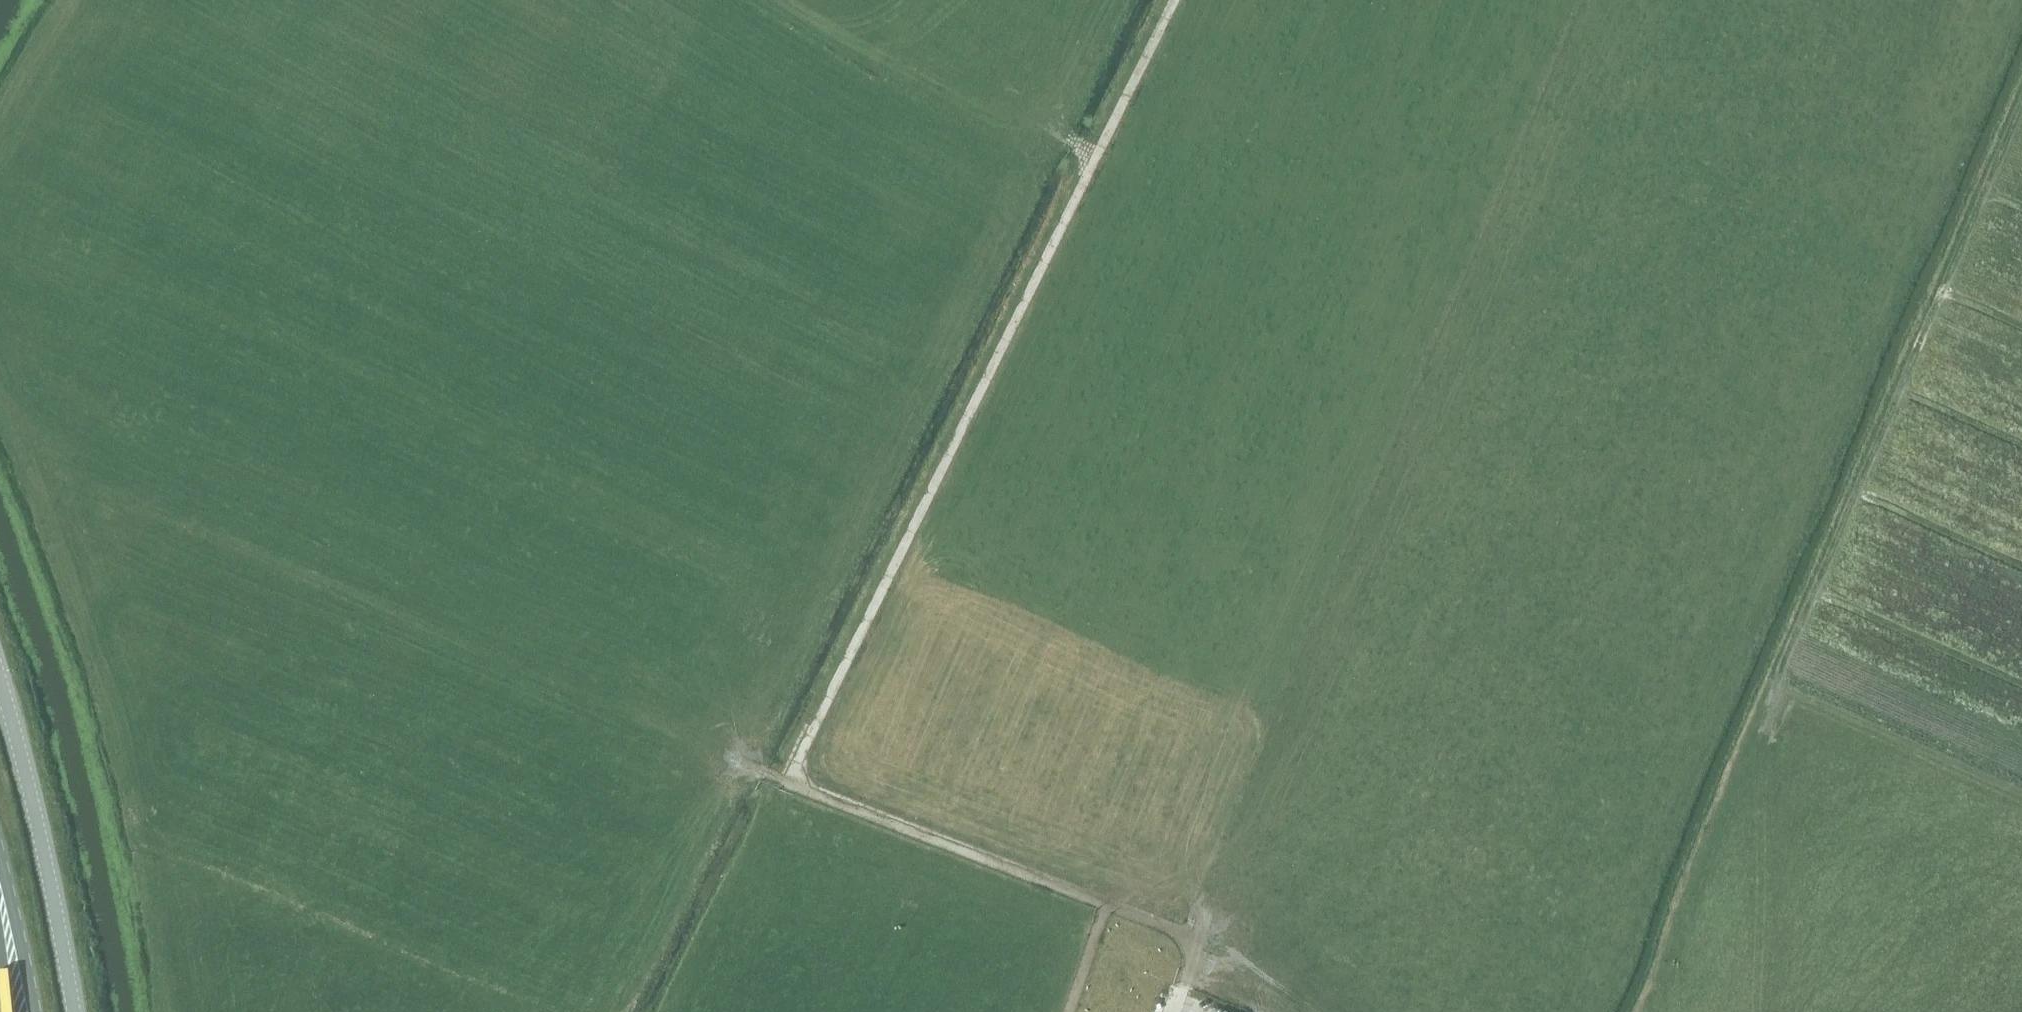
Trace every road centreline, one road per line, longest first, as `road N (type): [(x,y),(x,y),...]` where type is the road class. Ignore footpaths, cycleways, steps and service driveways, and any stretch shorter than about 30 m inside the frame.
road 1 (tertiary): [(73,1011),(41,825),(0,673)]

